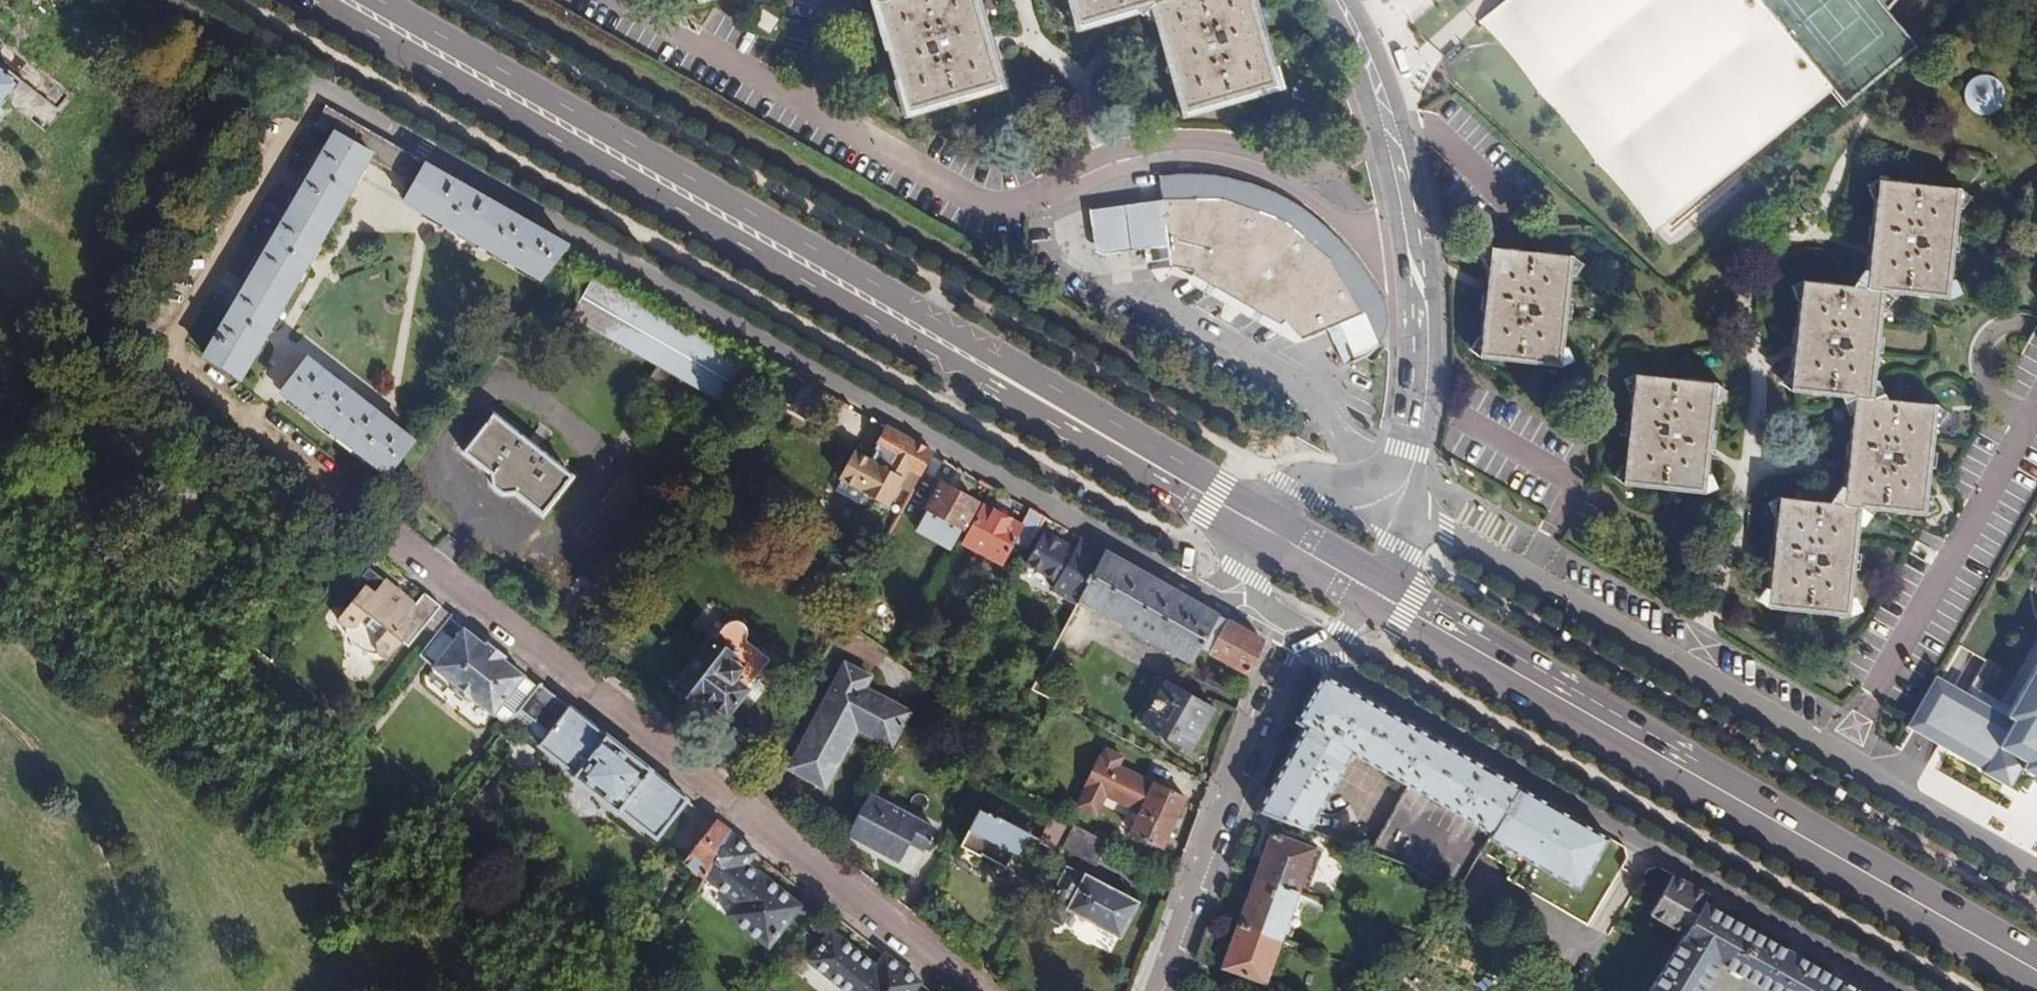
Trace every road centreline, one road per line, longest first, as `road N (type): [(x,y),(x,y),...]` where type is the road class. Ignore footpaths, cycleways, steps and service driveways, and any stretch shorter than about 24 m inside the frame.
road 1 (primary): [(311,0),(1254,538)]
road 2 (residential): [(1207,590),(310,78)]
road 3 (primary): [(1270,510),(381,0)]
road 4 (primary): [(1368,607),(2036,988)]
road 5 (residential): [(376,523),(973,990)]
road 6 (primary): [(2036,953),(1387,577)]
road 7 (residential): [(2036,874),(1446,531),(1395,493)]
road 8 (residential): [(1898,990),(1344,671),(1326,641)]
road 9 (residential): [(310,78),(163,352),(344,498)]
road 10 (secondary): [(1337,0),(1392,136),(1424,311),(1413,428),(1395,493)]
road 11 (residential): [(1159,990),(1291,641)]
road 12 (track): [(190,990),(157,947),(58,759),(0,704)]
road 13 (residential): [(809,108),(995,207),(1066,185)]
road 14 (residential): [(619,0),(809,108)]
road 15 (residential): [(310,78),(174,0)]
road 16 (primary): [(1387,577),(1270,510)]
road 17 (primary): [(1254,538),(1368,607)]
road 18 (secondary): [(1392,499),(1300,484),(1270,510)]

